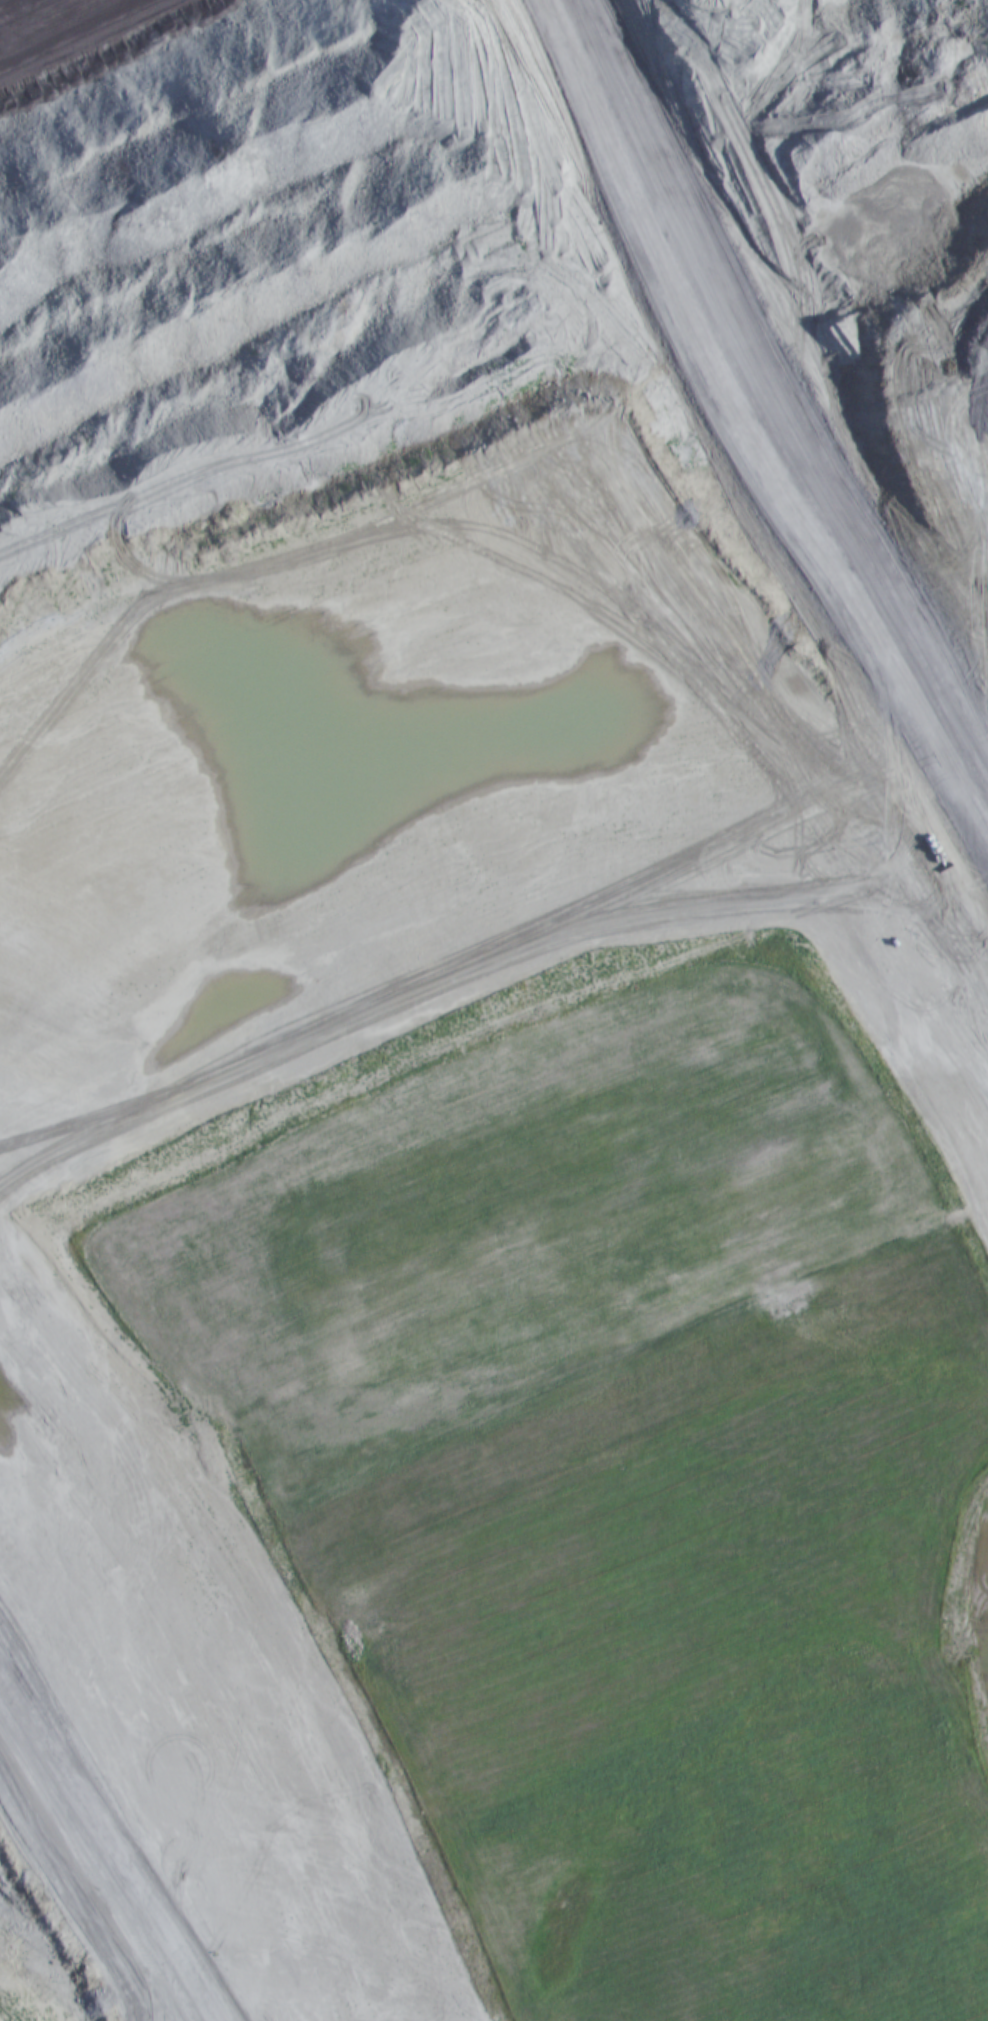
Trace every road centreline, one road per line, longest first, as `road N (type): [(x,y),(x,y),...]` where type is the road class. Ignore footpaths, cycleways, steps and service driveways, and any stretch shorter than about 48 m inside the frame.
road 1 (track): [(987,14),(0,11)]

